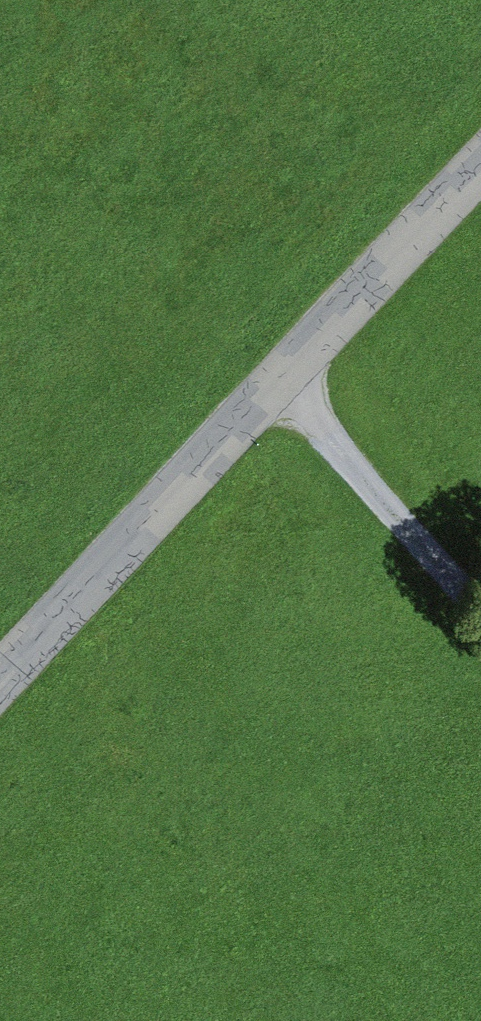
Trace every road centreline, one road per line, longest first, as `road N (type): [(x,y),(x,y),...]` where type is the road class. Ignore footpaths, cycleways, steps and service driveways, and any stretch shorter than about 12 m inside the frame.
road 1 (tertiary): [(0,682),(480,162)]
road 2 (track): [(281,375),(480,609)]

